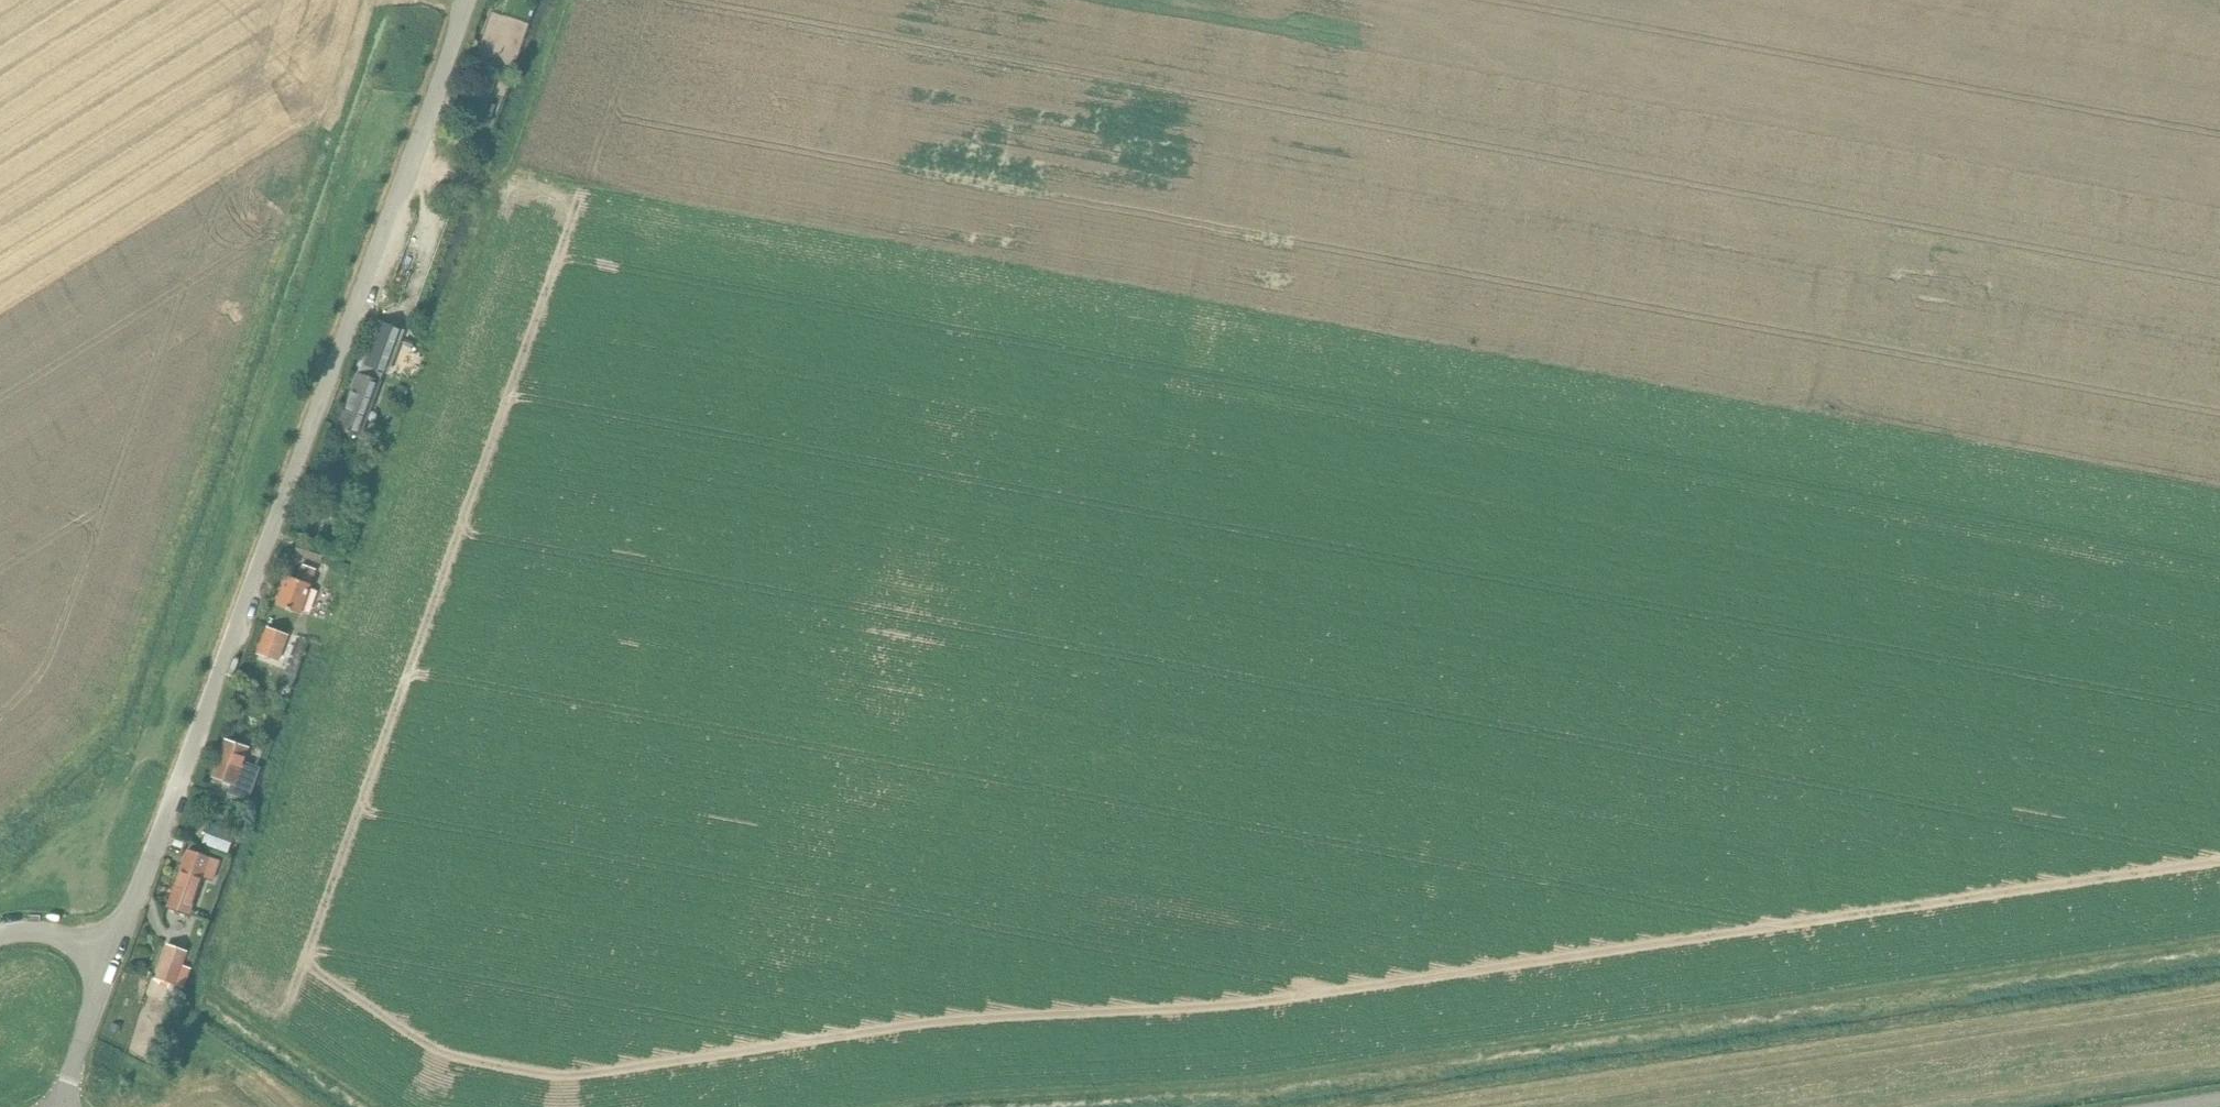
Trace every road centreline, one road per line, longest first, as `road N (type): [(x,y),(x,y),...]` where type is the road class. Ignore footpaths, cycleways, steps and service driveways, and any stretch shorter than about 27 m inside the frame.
road 1 (unclassified): [(113,953),(467,0)]
road 2 (unclassified): [(59,1106),(113,953)]

